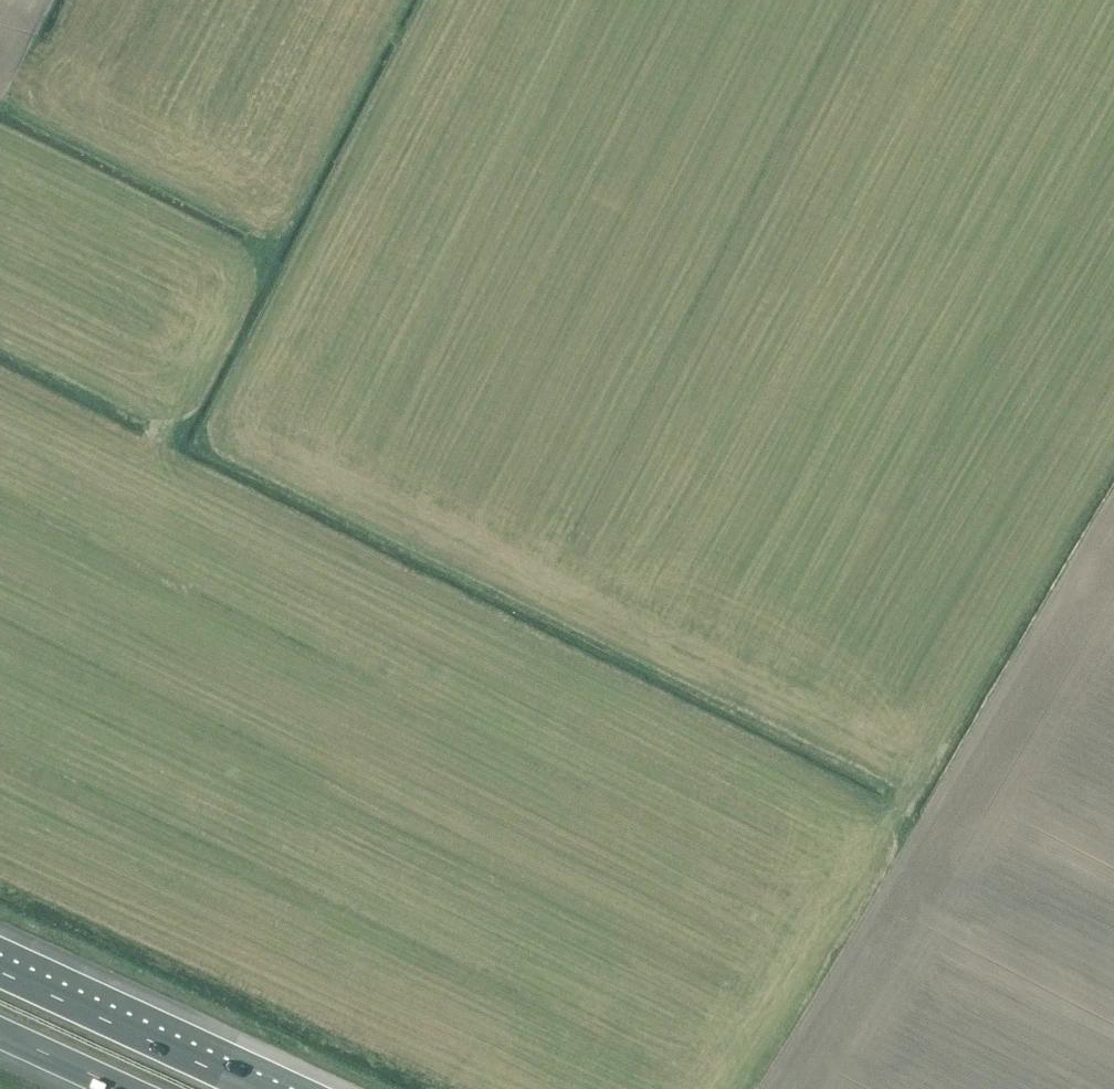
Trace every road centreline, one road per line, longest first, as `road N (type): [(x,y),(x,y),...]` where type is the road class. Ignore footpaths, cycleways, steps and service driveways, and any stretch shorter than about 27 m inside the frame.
road 1 (motorway): [(259,1088),(0,970)]
road 2 (motorway): [(0,1037),(112,1088)]

